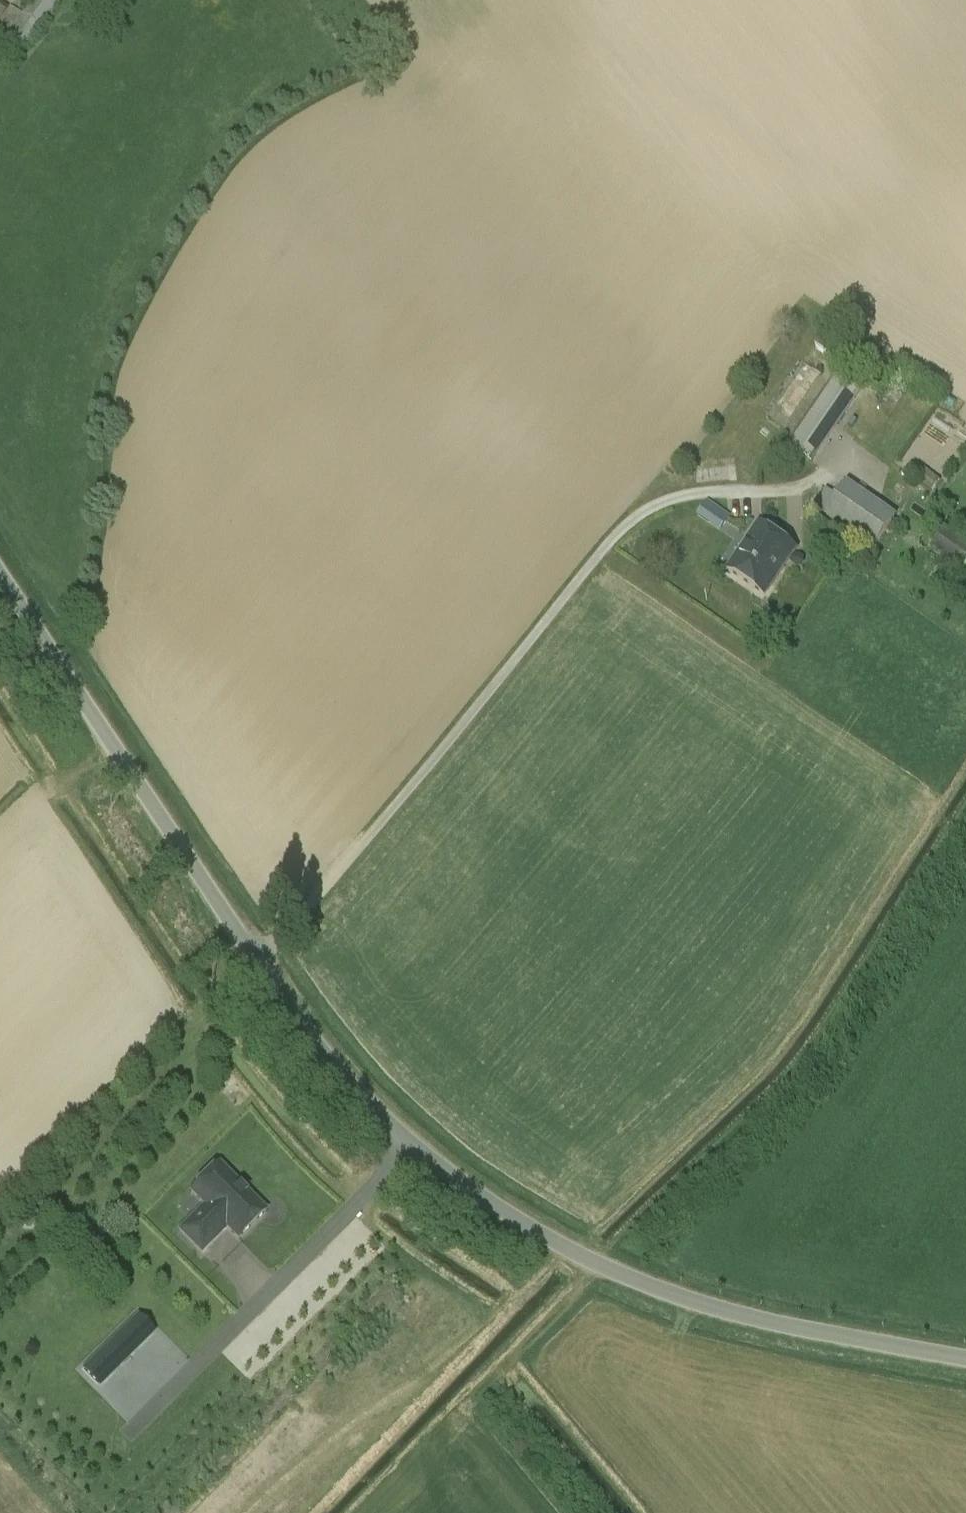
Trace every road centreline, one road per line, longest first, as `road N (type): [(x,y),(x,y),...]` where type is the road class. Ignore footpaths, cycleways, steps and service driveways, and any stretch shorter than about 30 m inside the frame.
road 1 (unclassified): [(965,1359),(775,1324),(648,1285),(563,1247),(411,1146),(324,1053),(0,578)]
road 2 (track): [(468,1412),(486,1379),(575,1291),(591,1261)]

